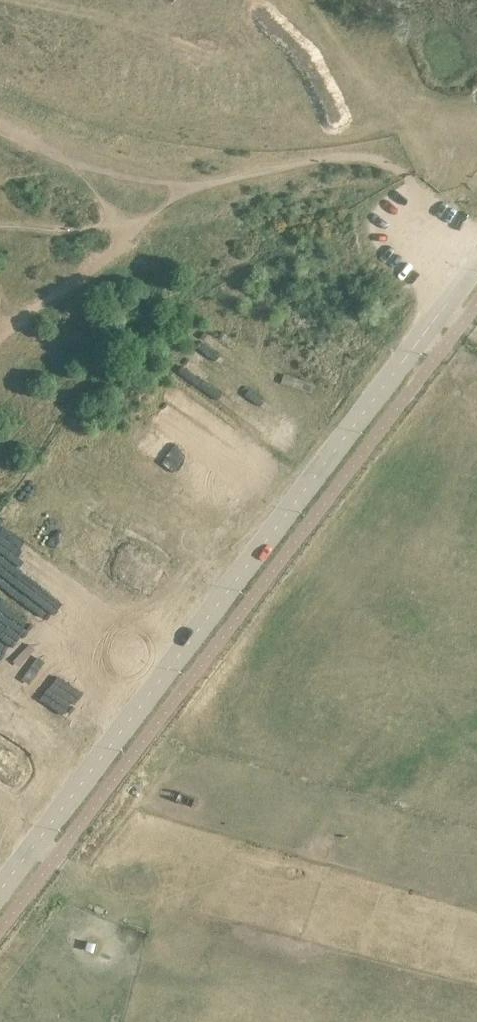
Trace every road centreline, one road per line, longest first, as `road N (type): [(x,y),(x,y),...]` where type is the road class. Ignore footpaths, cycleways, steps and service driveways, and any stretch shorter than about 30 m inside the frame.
road 1 (tertiary): [(0,886),(323,461)]
road 2 (tertiary): [(476,244),(340,424),(323,461)]
road 3 (tertiary): [(323,461),(390,397),(476,283)]
road 4 (track): [(201,185),(347,156),(407,175),(420,193)]
road 5 (track): [(0,124),(127,177),(201,185)]

